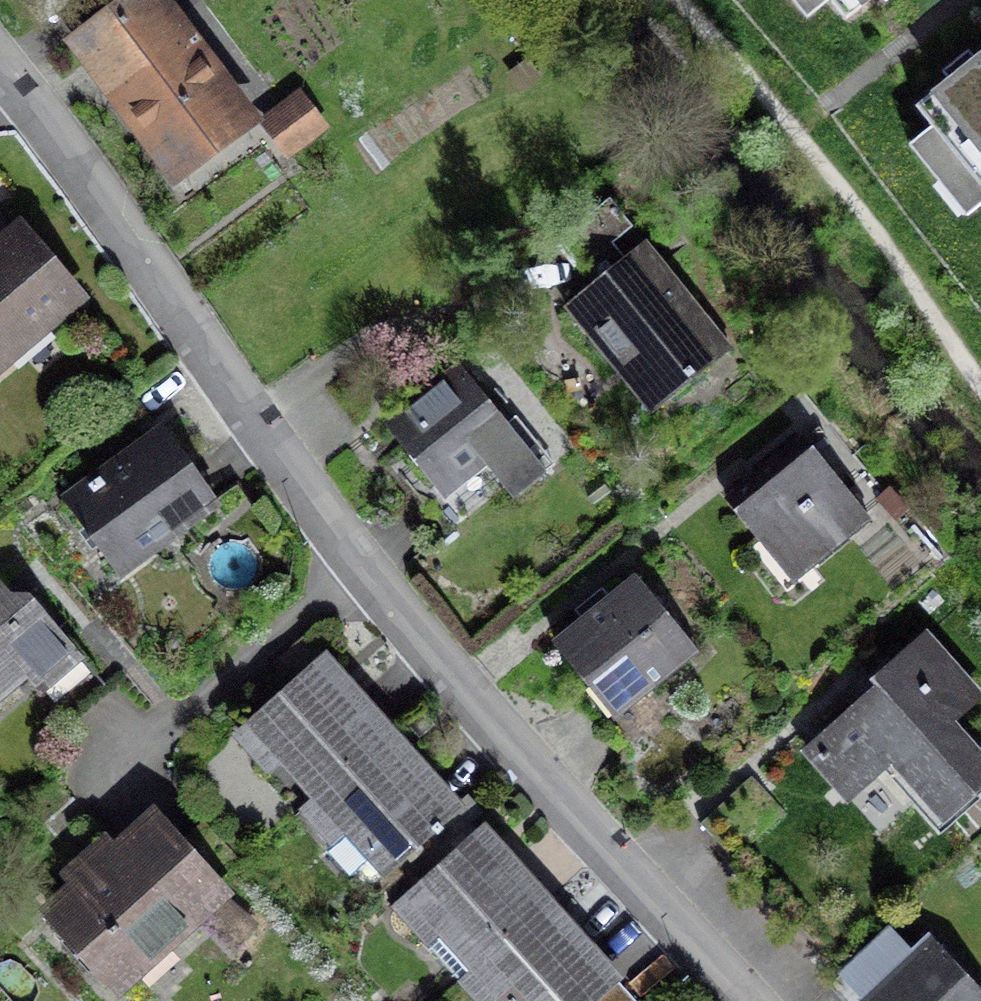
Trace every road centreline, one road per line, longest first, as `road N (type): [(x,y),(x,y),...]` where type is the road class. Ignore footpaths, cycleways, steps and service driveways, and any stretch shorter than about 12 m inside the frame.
road 1 (residential): [(0,60),(367,575),(460,689),(749,1000)]

